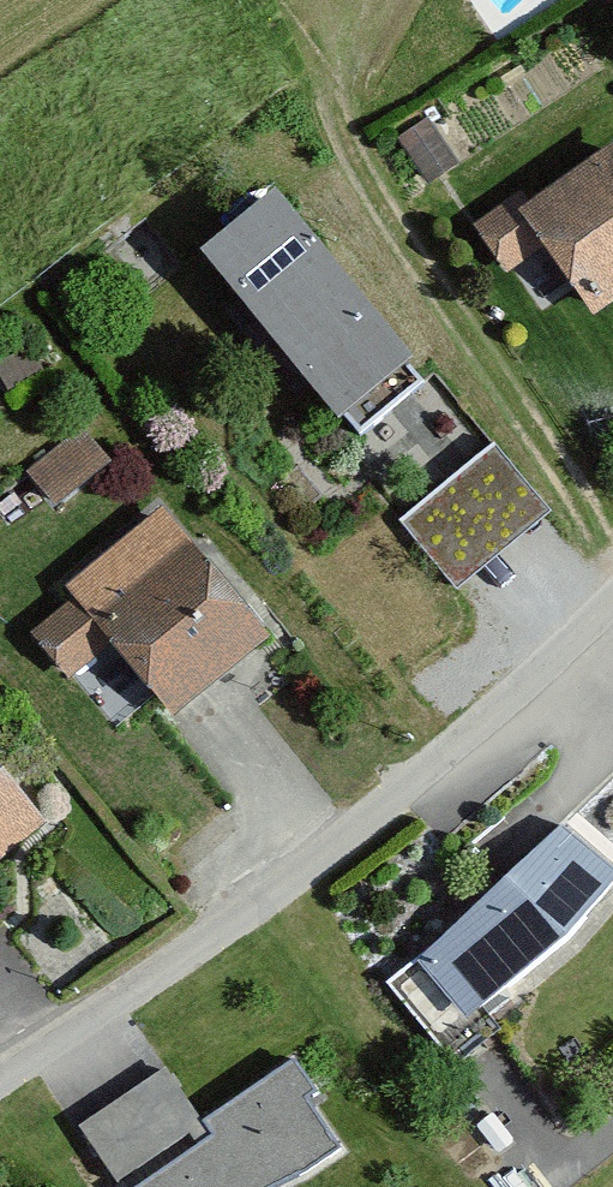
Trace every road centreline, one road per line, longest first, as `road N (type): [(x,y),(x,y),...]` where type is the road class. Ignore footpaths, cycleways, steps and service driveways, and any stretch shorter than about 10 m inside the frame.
road 1 (residential): [(612,585),(556,646),(289,868),(0,1065)]

